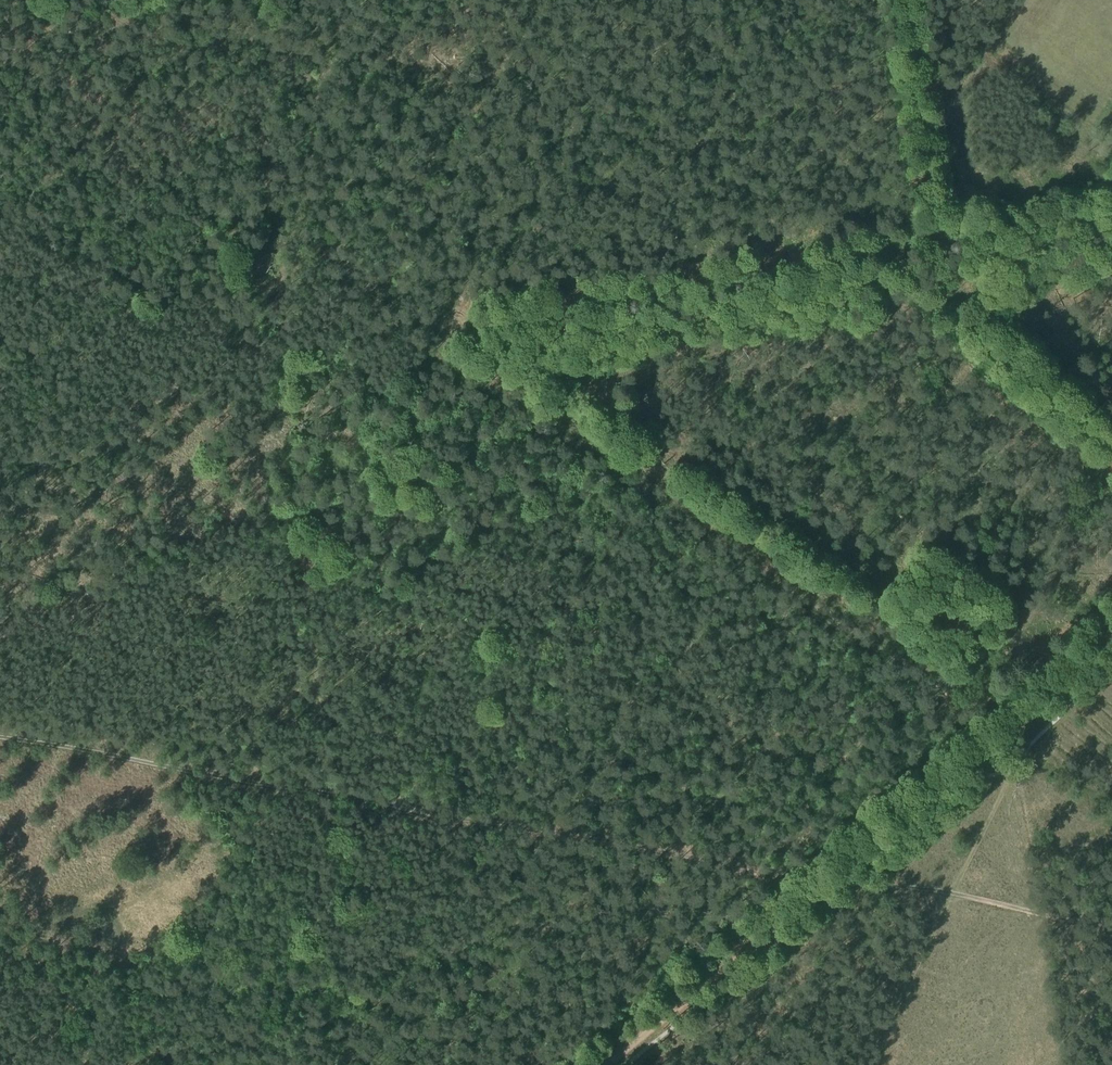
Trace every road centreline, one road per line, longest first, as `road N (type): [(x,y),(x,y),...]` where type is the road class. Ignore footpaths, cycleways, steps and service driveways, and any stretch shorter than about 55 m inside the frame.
road 1 (track): [(953,895),(0,740)]
road 2 (track): [(592,1064),(1005,720),(1111,617)]
road 3 (track): [(1111,925),(953,895)]

